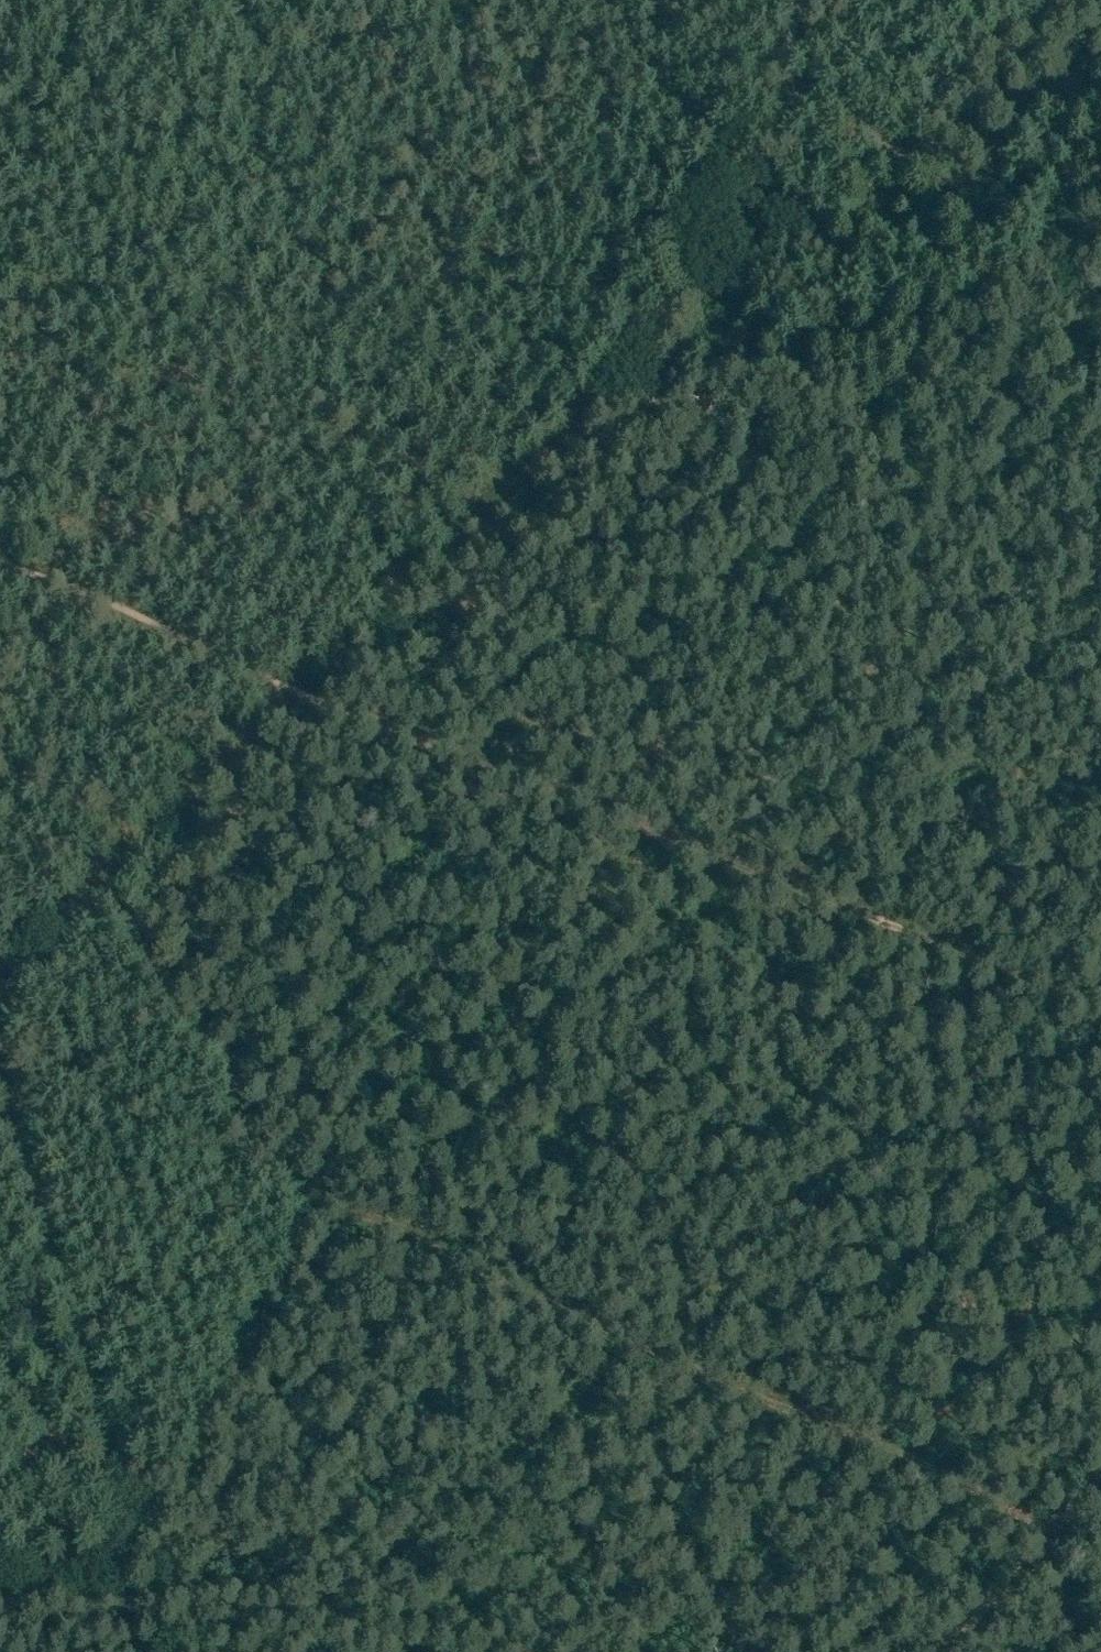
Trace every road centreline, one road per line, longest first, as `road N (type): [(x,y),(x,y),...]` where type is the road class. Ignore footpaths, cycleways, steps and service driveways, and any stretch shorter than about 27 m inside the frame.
road 1 (track): [(310,664),(702,854),(1100,1003)]
road 2 (track): [(829,0),(833,18),(756,168),(495,471),(310,664)]
road 3 (track): [(0,1043),(16,1134),(88,1380),(93,1522),(0,1532)]
road 4 (track): [(310,664),(78,905),(15,934),(0,956)]

